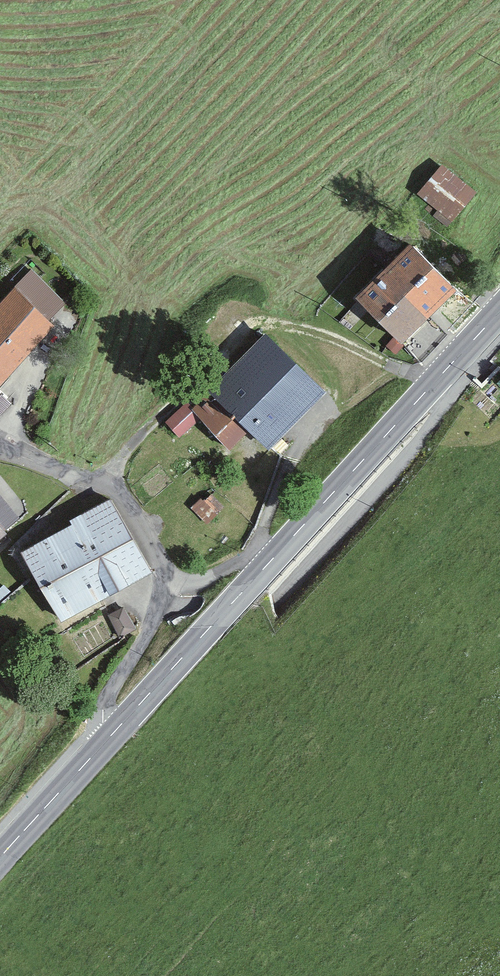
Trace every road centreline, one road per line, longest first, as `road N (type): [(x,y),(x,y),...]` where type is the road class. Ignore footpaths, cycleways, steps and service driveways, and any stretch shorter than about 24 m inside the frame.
road 1 (track): [(434,383),(262,321),(100,485)]
road 2 (secondary): [(499,312),(272,561)]
road 3 (secondary): [(272,561),(98,750)]
road 4 (unclassified): [(0,447),(116,492),(161,575)]
road 5 (unclassified): [(161,575),(161,604),(105,703),(98,750)]
road 6 (secondary): [(98,750),(0,857)]

